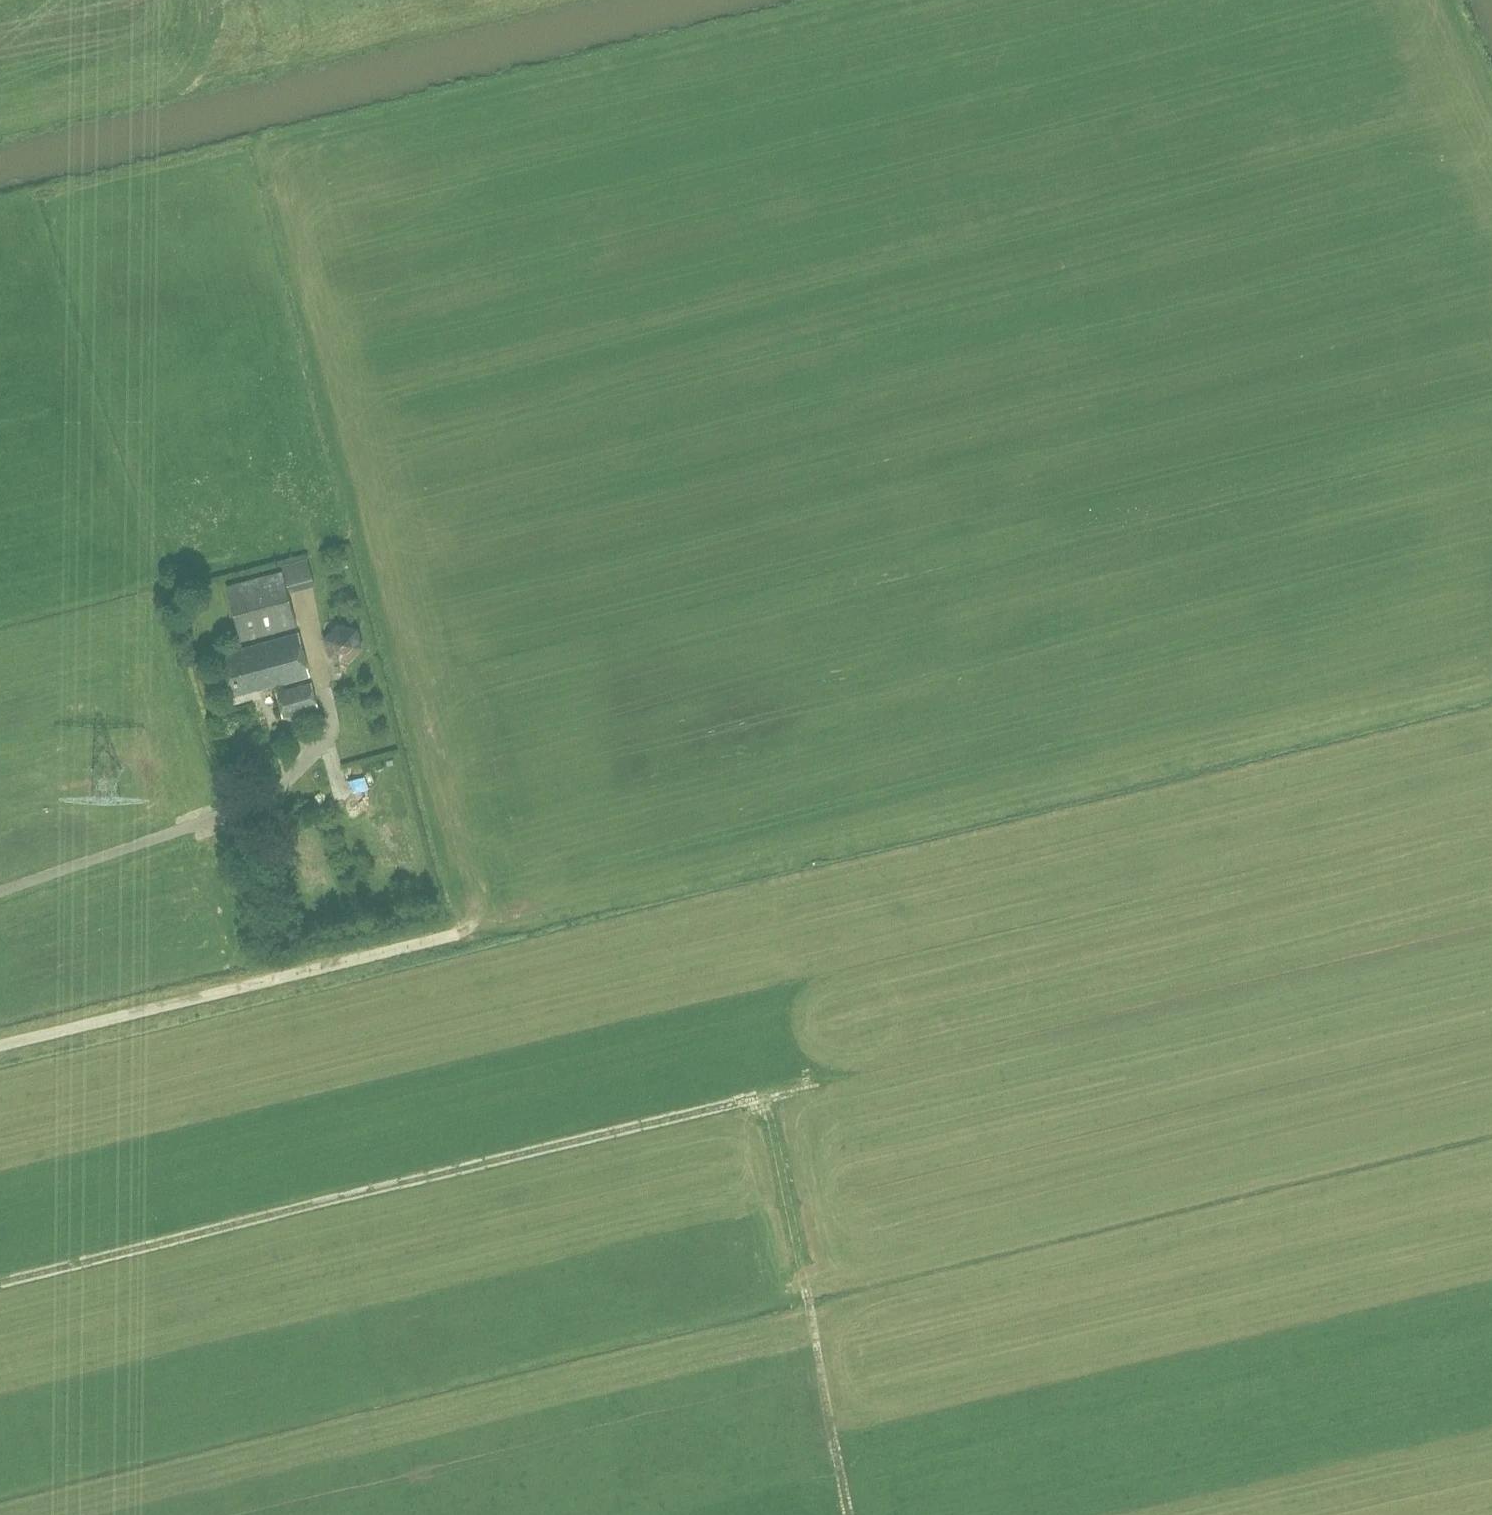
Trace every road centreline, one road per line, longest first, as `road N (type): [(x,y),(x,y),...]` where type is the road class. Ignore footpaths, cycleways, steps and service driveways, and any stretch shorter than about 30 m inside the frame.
road 1 (track): [(0,1280),(761,1095),(770,1105),(848,1514)]

